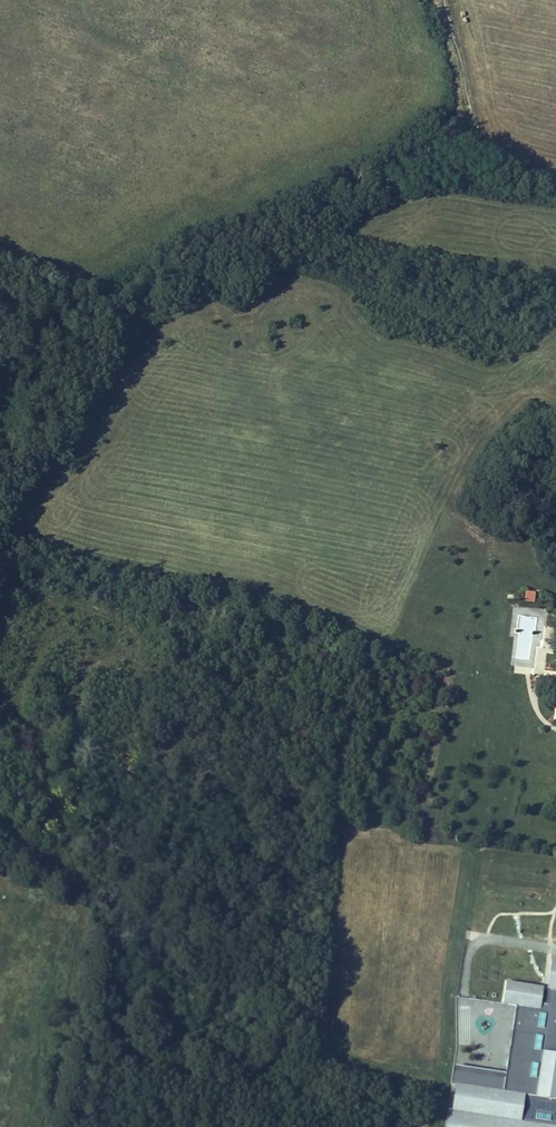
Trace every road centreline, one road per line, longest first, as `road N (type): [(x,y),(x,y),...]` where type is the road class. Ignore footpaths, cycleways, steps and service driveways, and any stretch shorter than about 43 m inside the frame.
road 1 (track): [(555,186),(539,182),(469,129),(447,0)]

